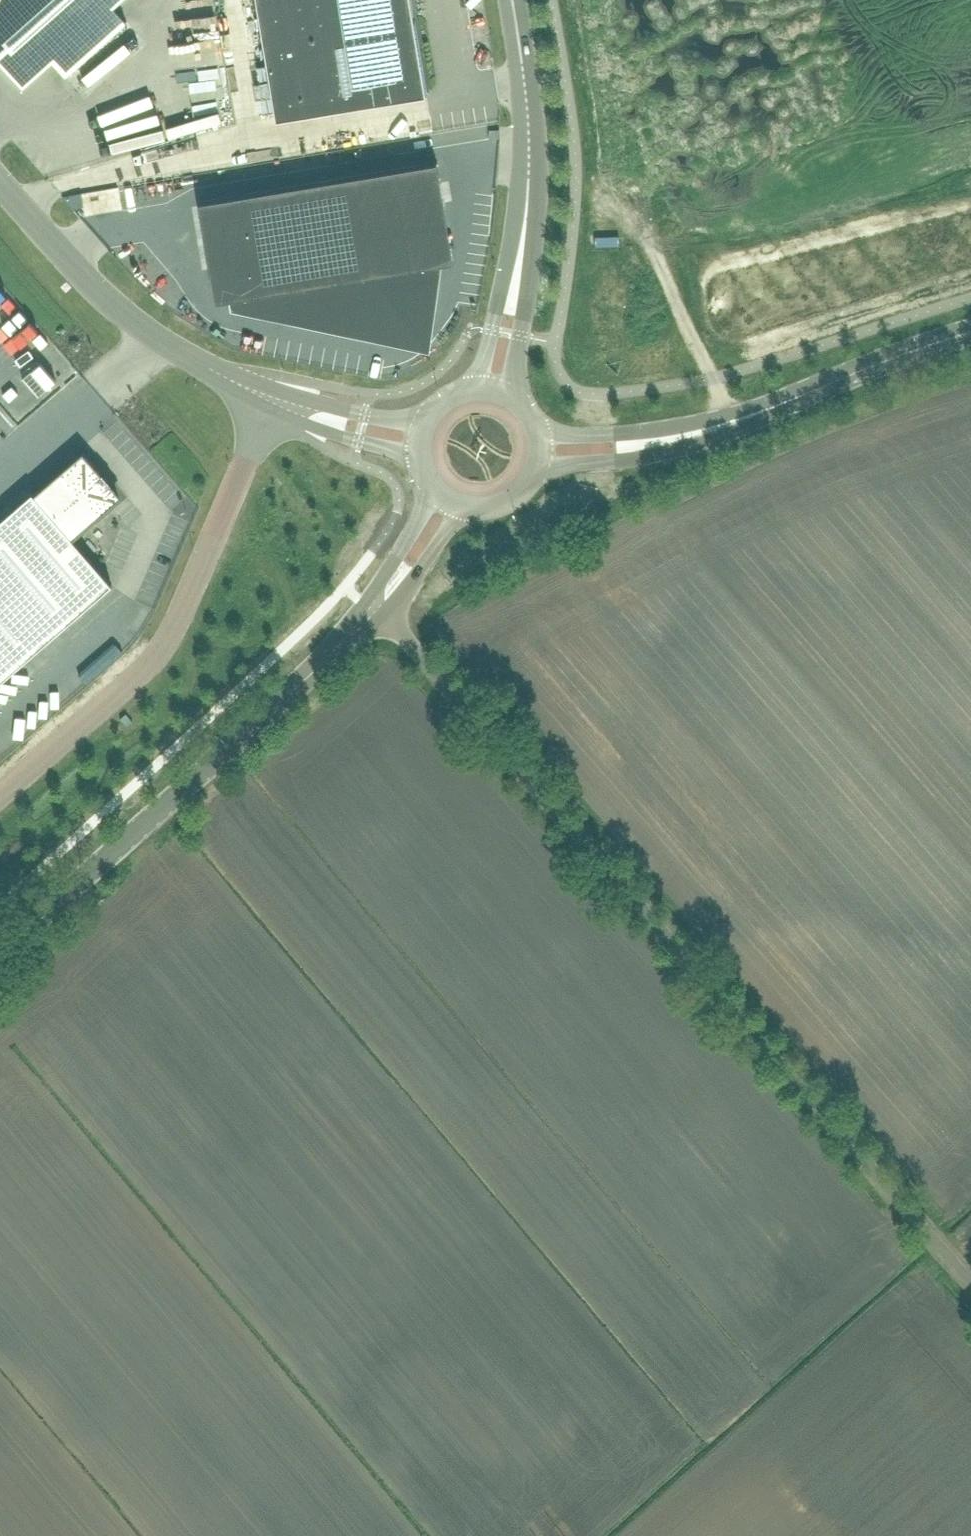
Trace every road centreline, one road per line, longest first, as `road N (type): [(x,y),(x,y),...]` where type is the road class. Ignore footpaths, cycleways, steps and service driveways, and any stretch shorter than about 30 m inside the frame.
road 1 (unclassified): [(970,1281),(374,609)]
road 2 (tertiary): [(0,957),(374,609)]
road 3 (unclassified): [(253,391),(169,641),(0,793)]
road 4 (unclassified): [(253,391),(133,322),(0,178)]
road 5 (tertiary): [(661,441),(970,333)]
road 6 (tertiary): [(522,245),(528,122),(513,0)]
road 7 (unclassified): [(253,391),(296,418),(421,462)]
road 8 (unclassified): [(427,421),(253,391)]
road 9 (tertiary): [(513,399),(522,245)]
road 10 (tertiary): [(522,245),(472,389)]
road 11 (tertiary): [(374,609),(422,569),(465,506)]
road 12 (tertiary): [(433,485),(374,609)]
road 13 (tertiary): [(534,472),(611,460),(661,441)]
road 14 (tertiary): [(661,441),(624,431),(536,428)]

